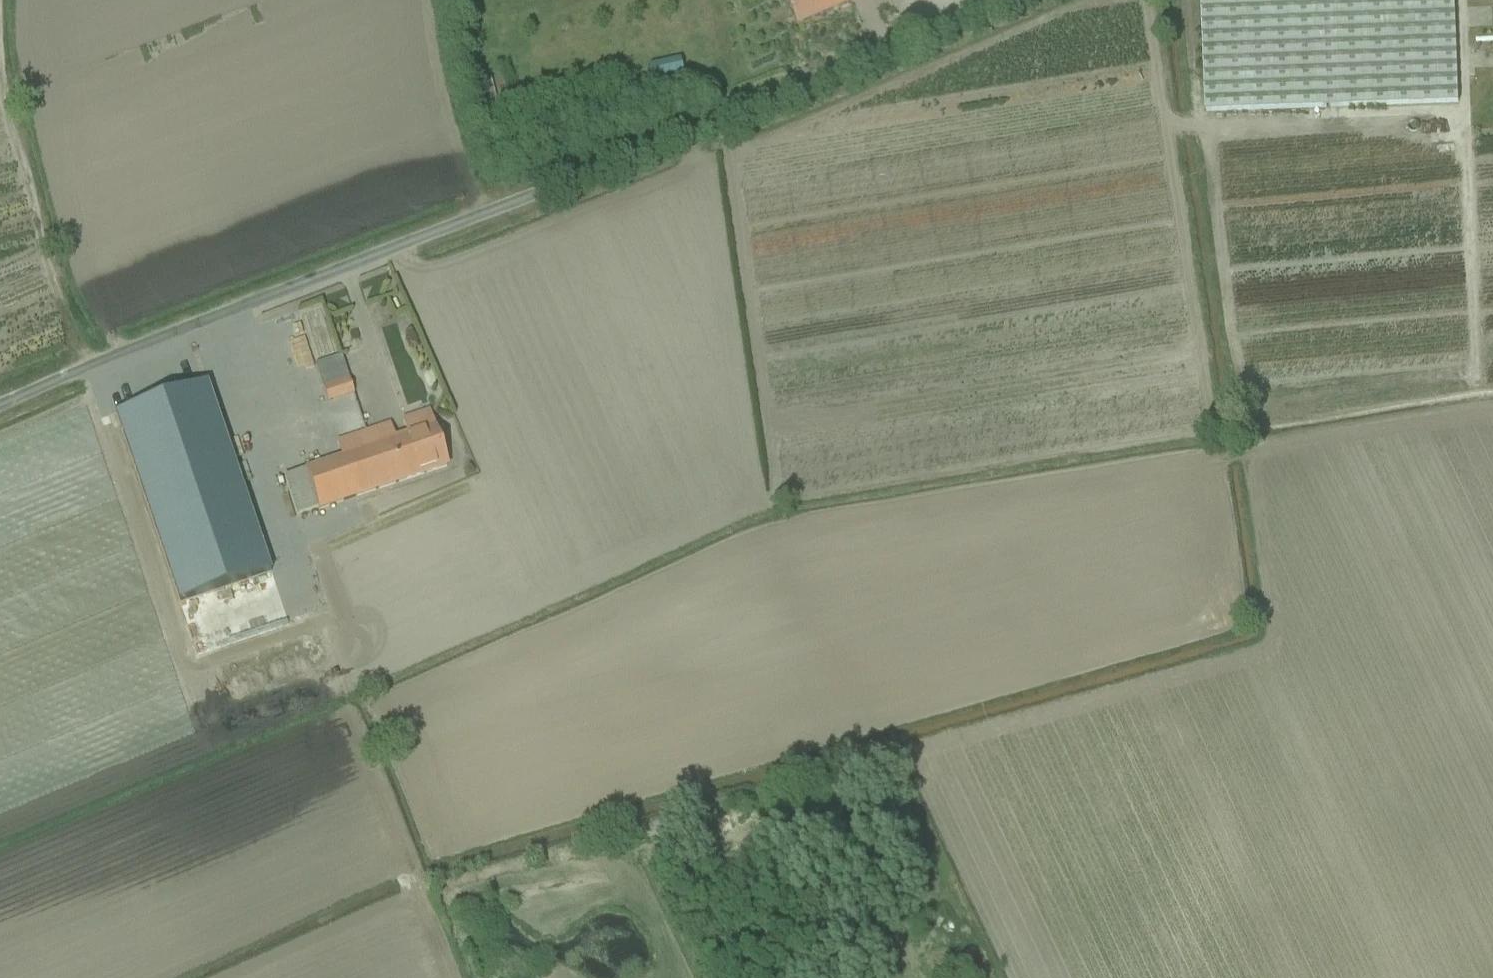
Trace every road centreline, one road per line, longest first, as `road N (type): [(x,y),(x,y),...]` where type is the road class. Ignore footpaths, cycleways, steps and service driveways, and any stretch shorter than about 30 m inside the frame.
road 1 (unclassified): [(0,406),(1019,0)]

